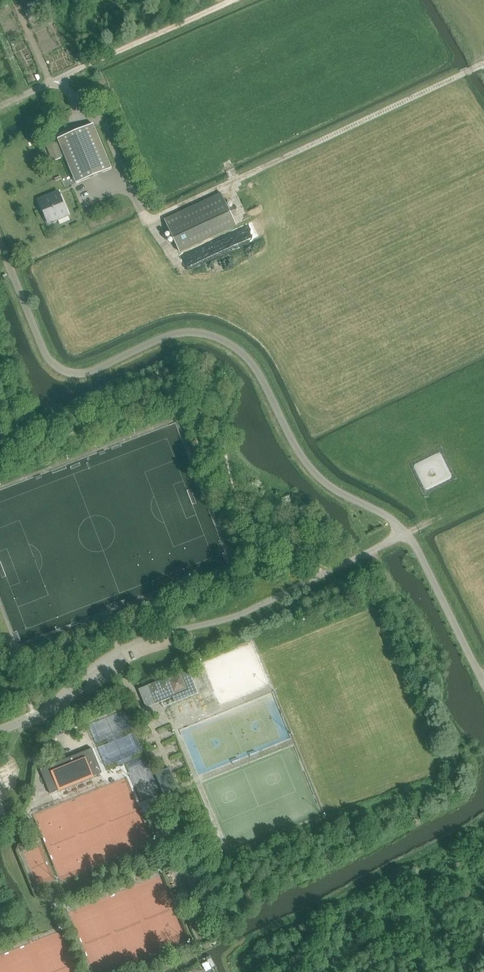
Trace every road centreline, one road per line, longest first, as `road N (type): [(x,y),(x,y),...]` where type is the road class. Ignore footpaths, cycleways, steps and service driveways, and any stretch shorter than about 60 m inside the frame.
road 1 (unclassified): [(407,533),(314,473),(234,343),(181,334),(94,375),(51,364),(0,245)]
road 2 (unclassified): [(0,734),(119,649),(238,615),(407,533)]
road 3 (track): [(483,66),(238,180)]
road 4 (unclassified): [(483,685),(407,533)]

